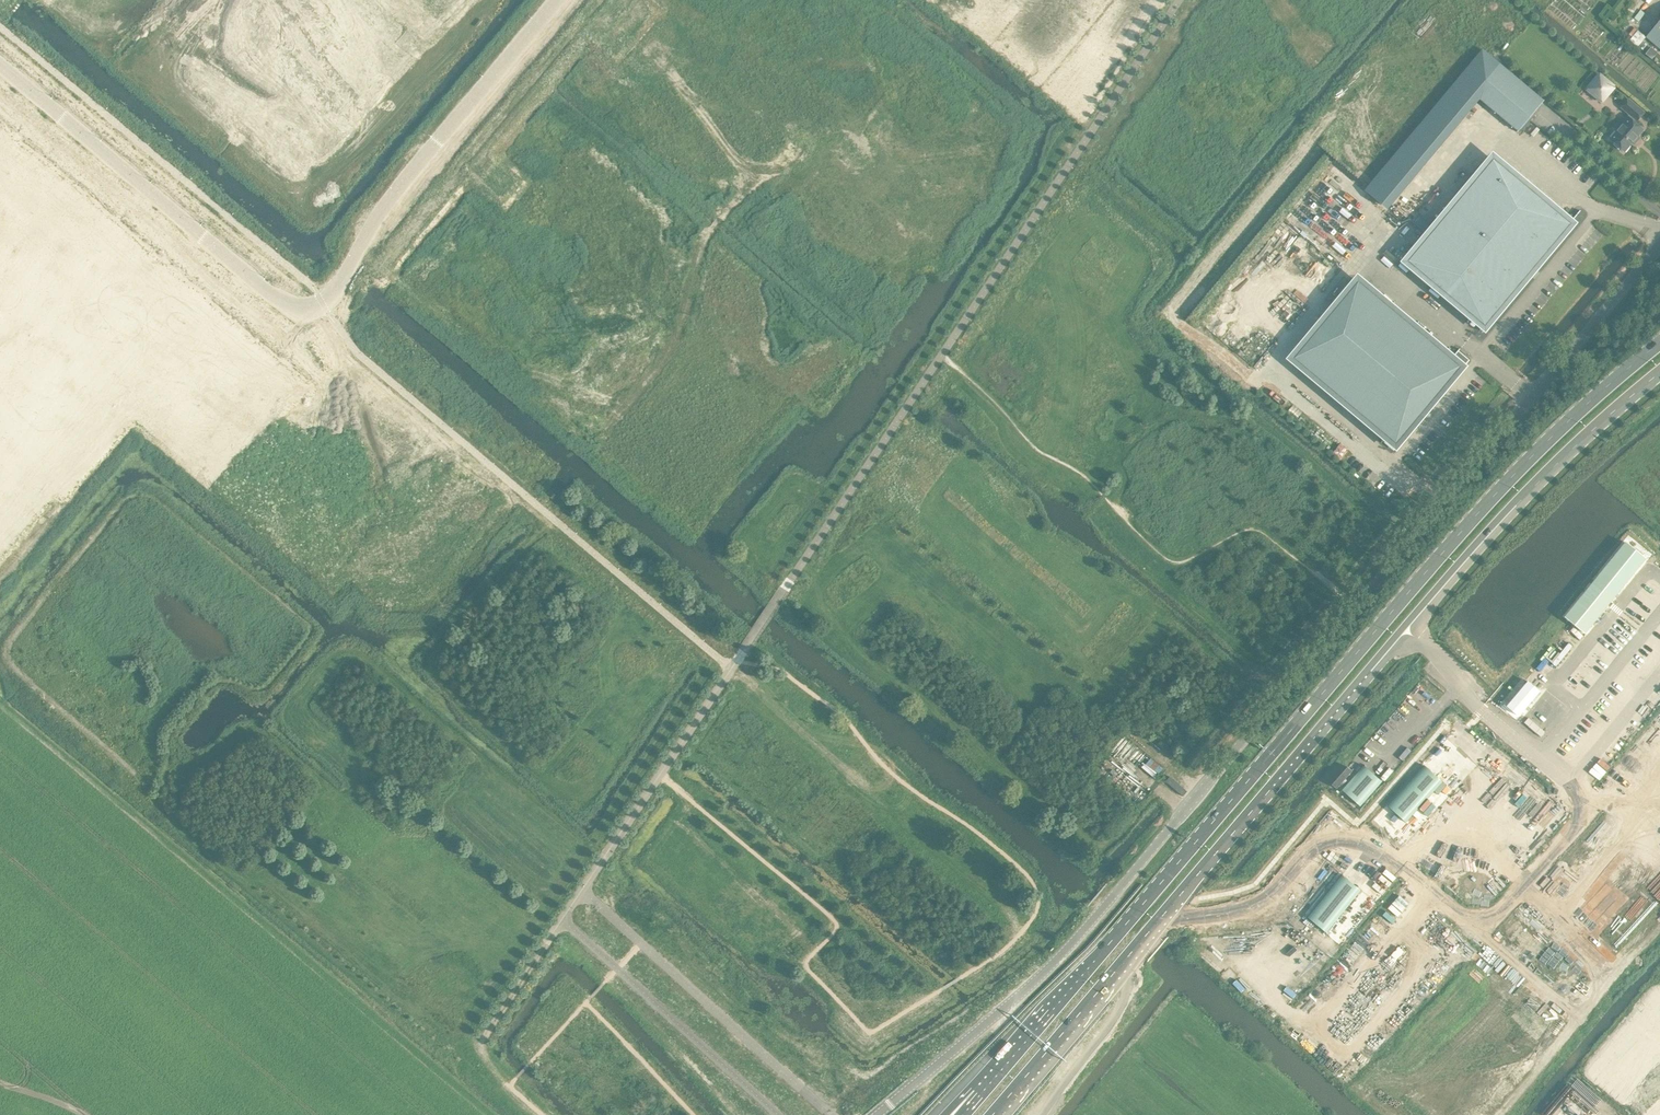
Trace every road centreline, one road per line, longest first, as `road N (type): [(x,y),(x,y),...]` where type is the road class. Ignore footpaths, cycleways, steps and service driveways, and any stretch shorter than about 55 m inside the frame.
road 1 (primary): [(1659,347),(1465,523),(977,1093)]
road 2 (primary): [(992,1114),(1475,548),(1659,374)]
road 3 (unclassified): [(1039,977),(1659,245)]
road 4 (residential): [(512,0),(357,191),(250,100)]
road 5 (residential): [(654,29),(450,269),(499,312)]
road 6 (tertiary): [(388,229),(418,211),(597,0)]
road 7 (tertiary): [(572,0),(388,229)]
road 8 (residential): [(0,435),(27,458),(102,370),(151,363),(190,317)]
road 9 (tertiary): [(244,255),(51,94)]
road 10 (tertiary): [(38,110),(230,271)]
road 11 (unclassified): [(1039,977),(876,1114)]
road 12 (residential): [(250,100),(130,0)]
road 13 (residential): [(250,100),(338,0)]
road 14 (tertiary): [(230,271),(284,318),(302,320),(324,299)]

